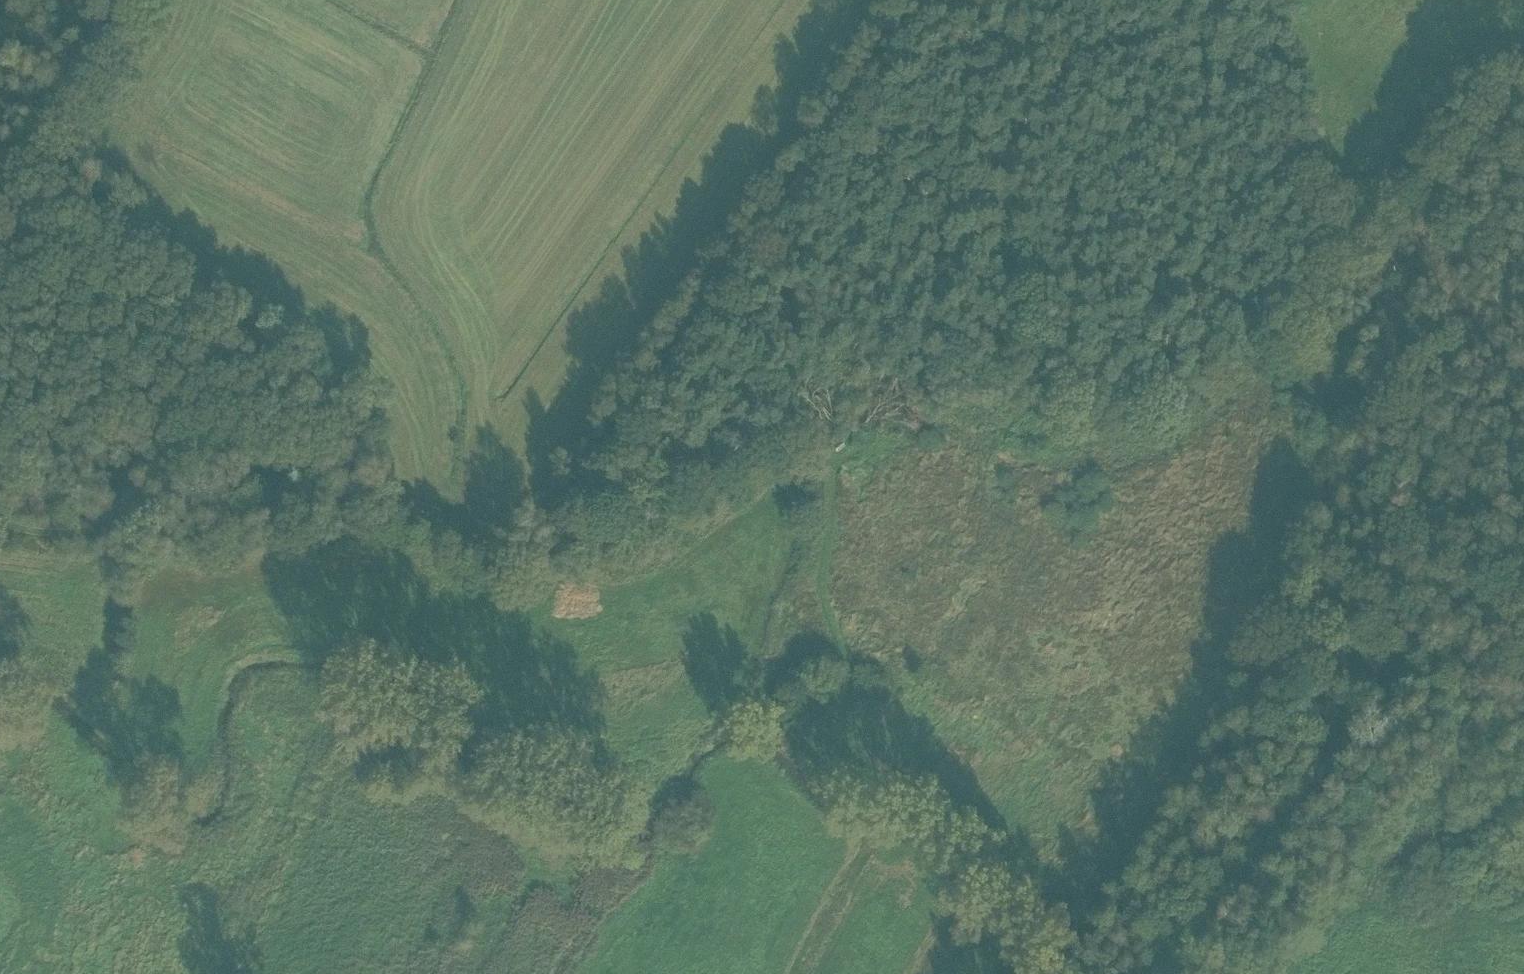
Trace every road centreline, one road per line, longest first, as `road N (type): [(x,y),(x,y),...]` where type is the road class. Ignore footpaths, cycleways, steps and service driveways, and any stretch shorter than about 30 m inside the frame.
road 1 (track): [(927,0),(559,539),(532,565)]
road 2 (track): [(532,565),(479,562),(390,512)]

